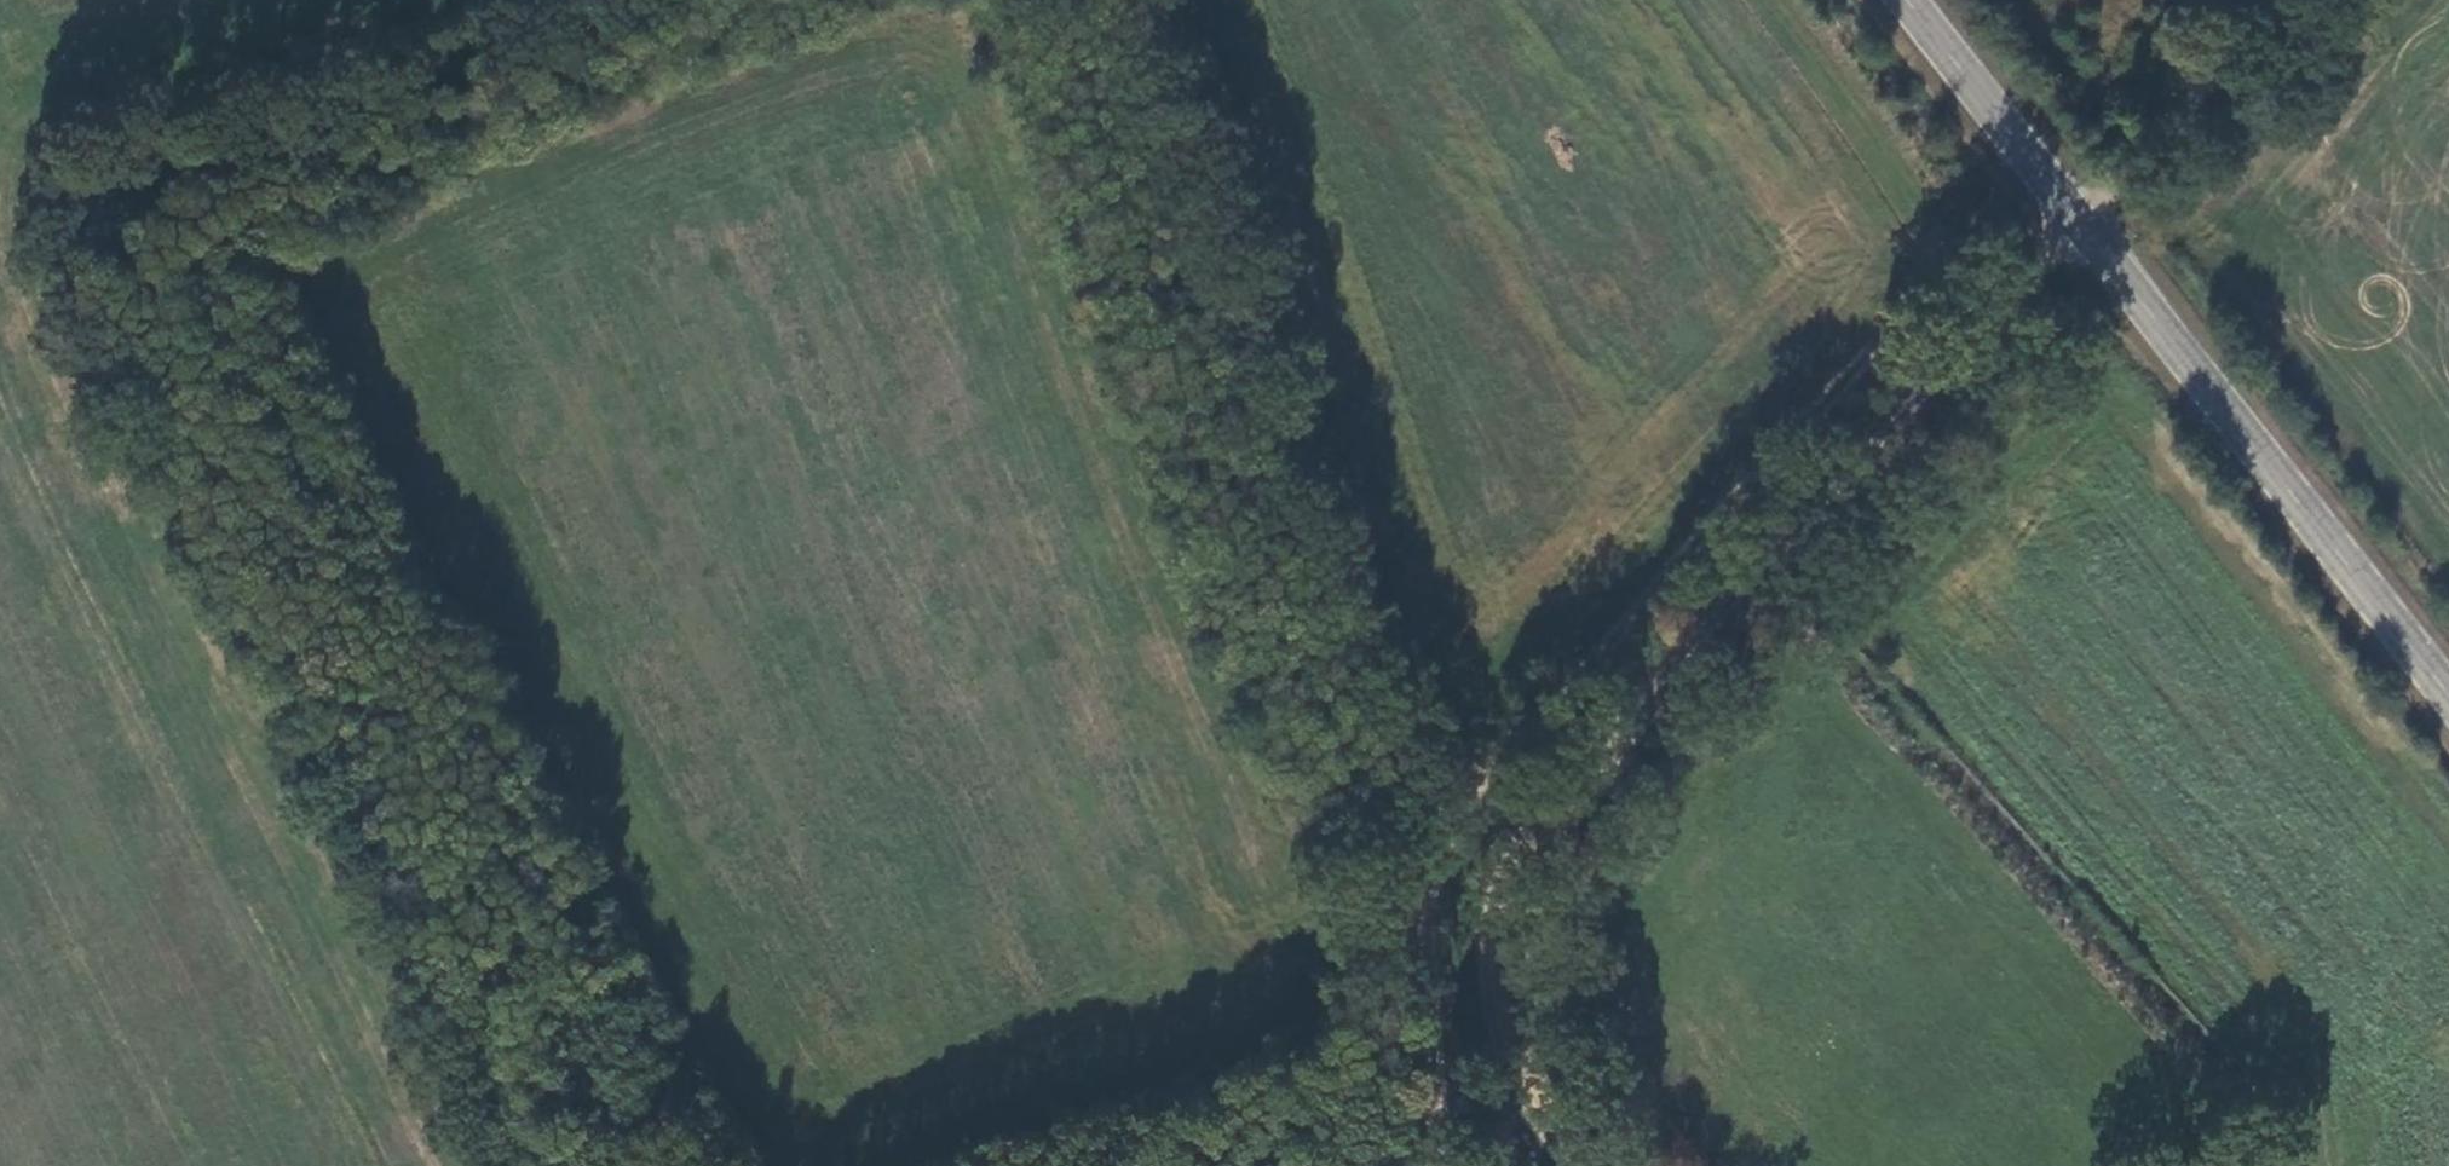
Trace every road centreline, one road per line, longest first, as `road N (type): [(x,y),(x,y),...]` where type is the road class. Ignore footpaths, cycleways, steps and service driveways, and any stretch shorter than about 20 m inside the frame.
road 1 (track): [(2279,0),(2122,189),(2082,219),(1521,820),(1487,919),(1504,1038),(1569,1165)]
road 2 (secondary): [(2448,698),(1908,0)]

